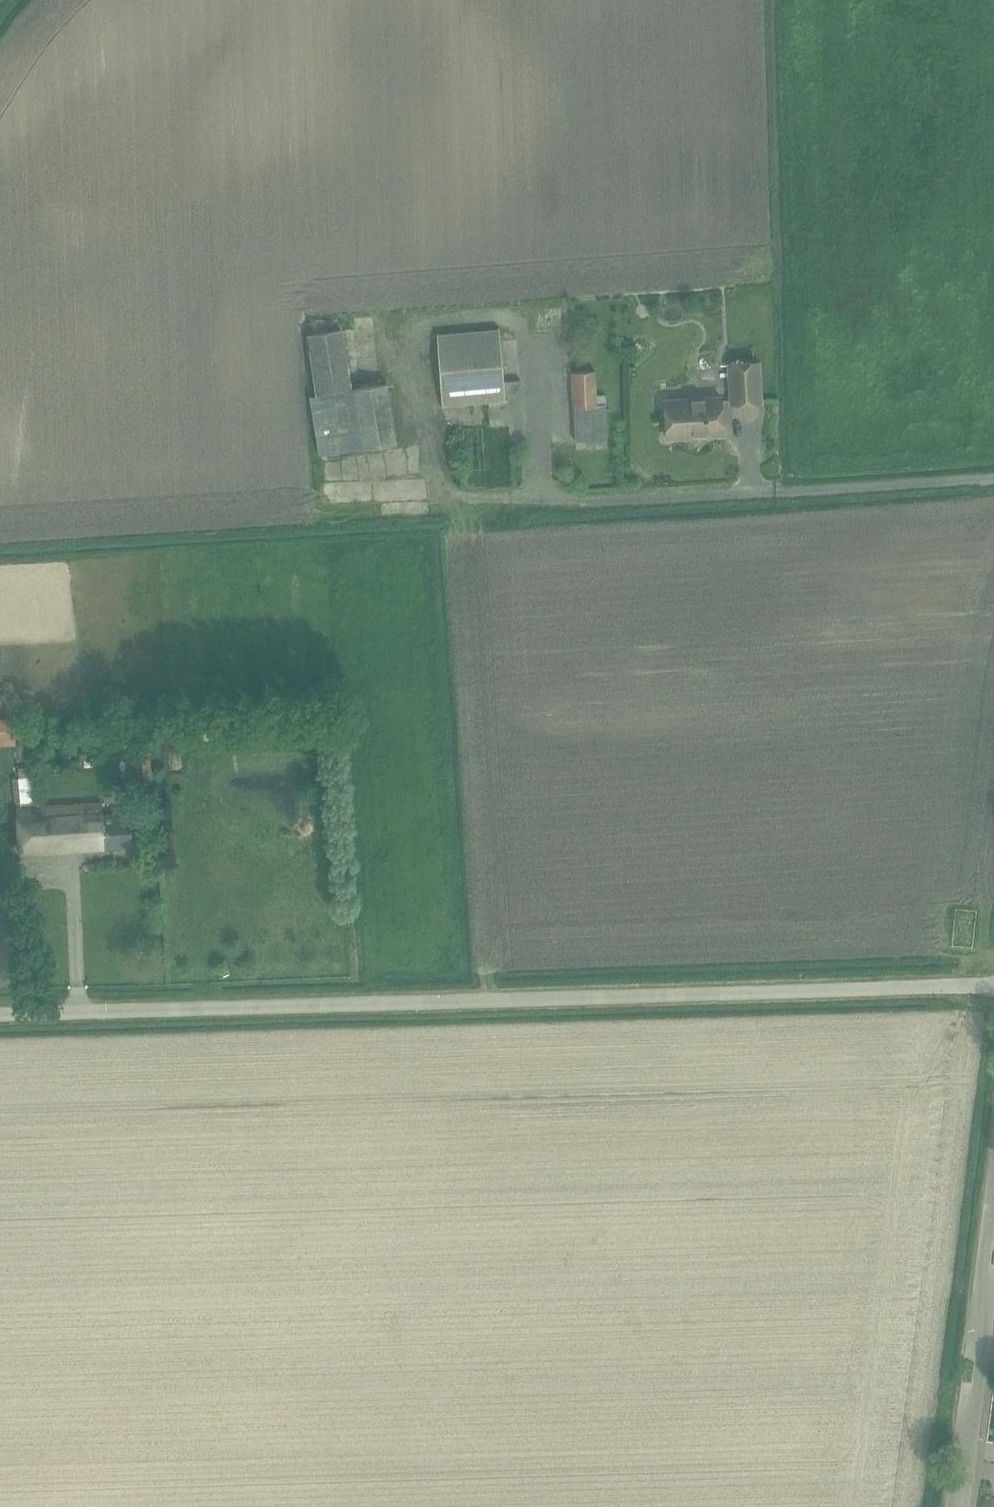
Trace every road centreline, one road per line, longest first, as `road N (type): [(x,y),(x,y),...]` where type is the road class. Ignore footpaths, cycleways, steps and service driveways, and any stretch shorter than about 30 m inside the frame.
road 1 (unclassified): [(0,1012),(993,986)]
road 2 (residential): [(956,1506),(993,1223)]
road 3 (residential): [(790,494),(993,481)]

